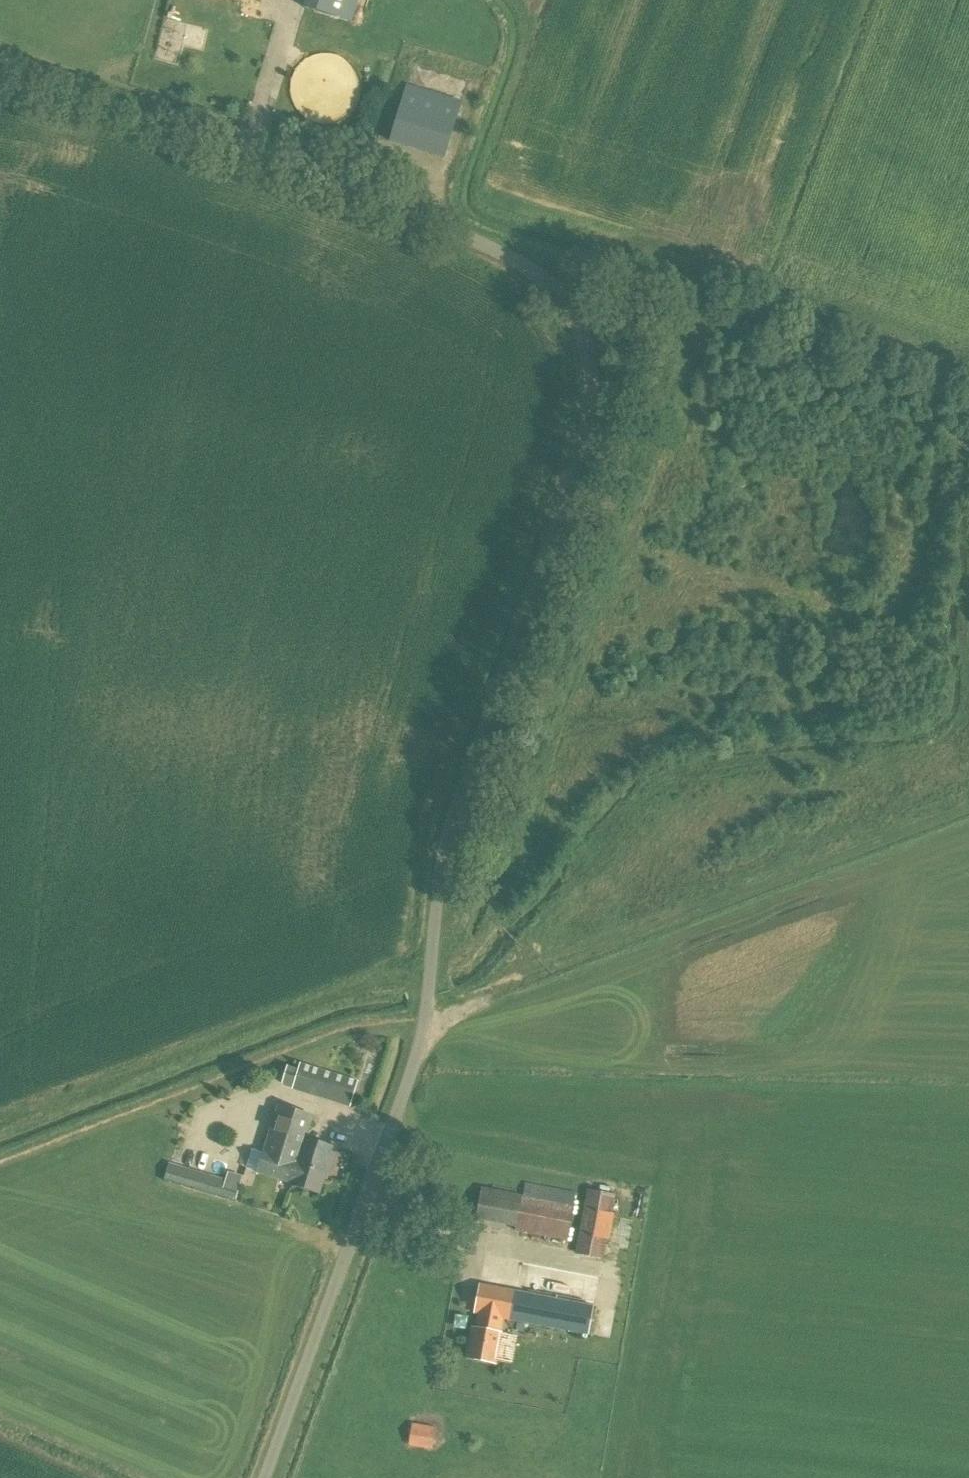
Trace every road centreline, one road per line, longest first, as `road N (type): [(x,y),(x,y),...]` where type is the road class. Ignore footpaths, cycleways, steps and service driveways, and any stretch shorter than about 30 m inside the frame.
road 1 (unclassified): [(264,1477),(425,1047),(439,868),(590,403),(592,358),(583,327),(530,262),(0,66)]

